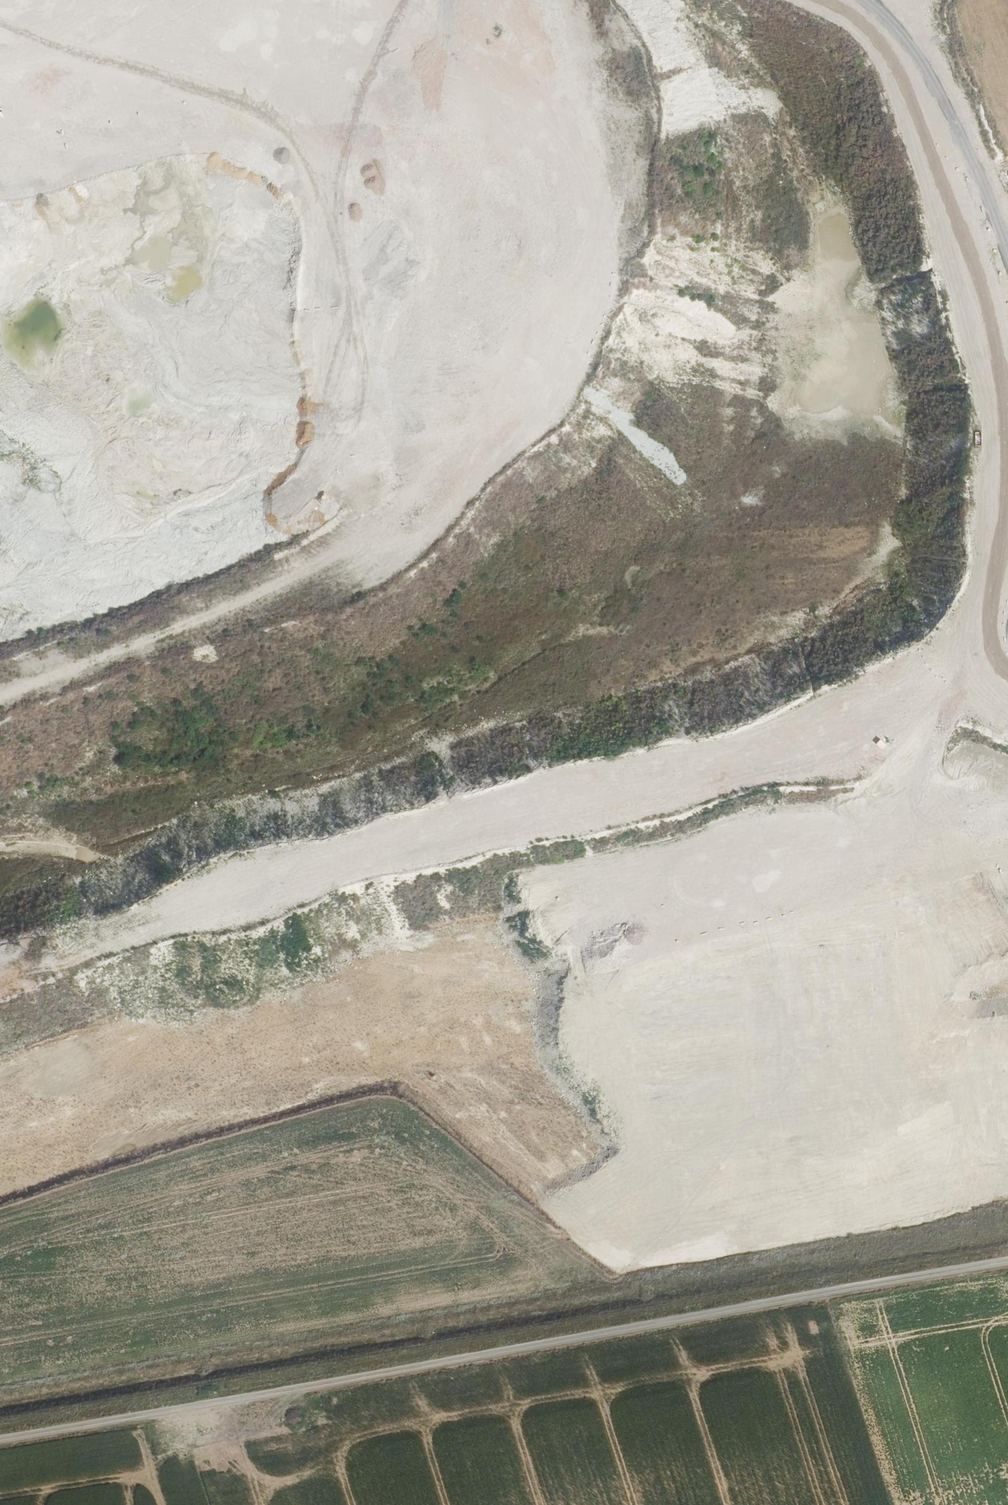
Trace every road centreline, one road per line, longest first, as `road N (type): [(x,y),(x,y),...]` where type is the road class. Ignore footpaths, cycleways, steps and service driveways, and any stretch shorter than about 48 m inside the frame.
road 1 (track): [(1007,169),(0,480)]
road 2 (track): [(0,1446),(1007,1267)]

